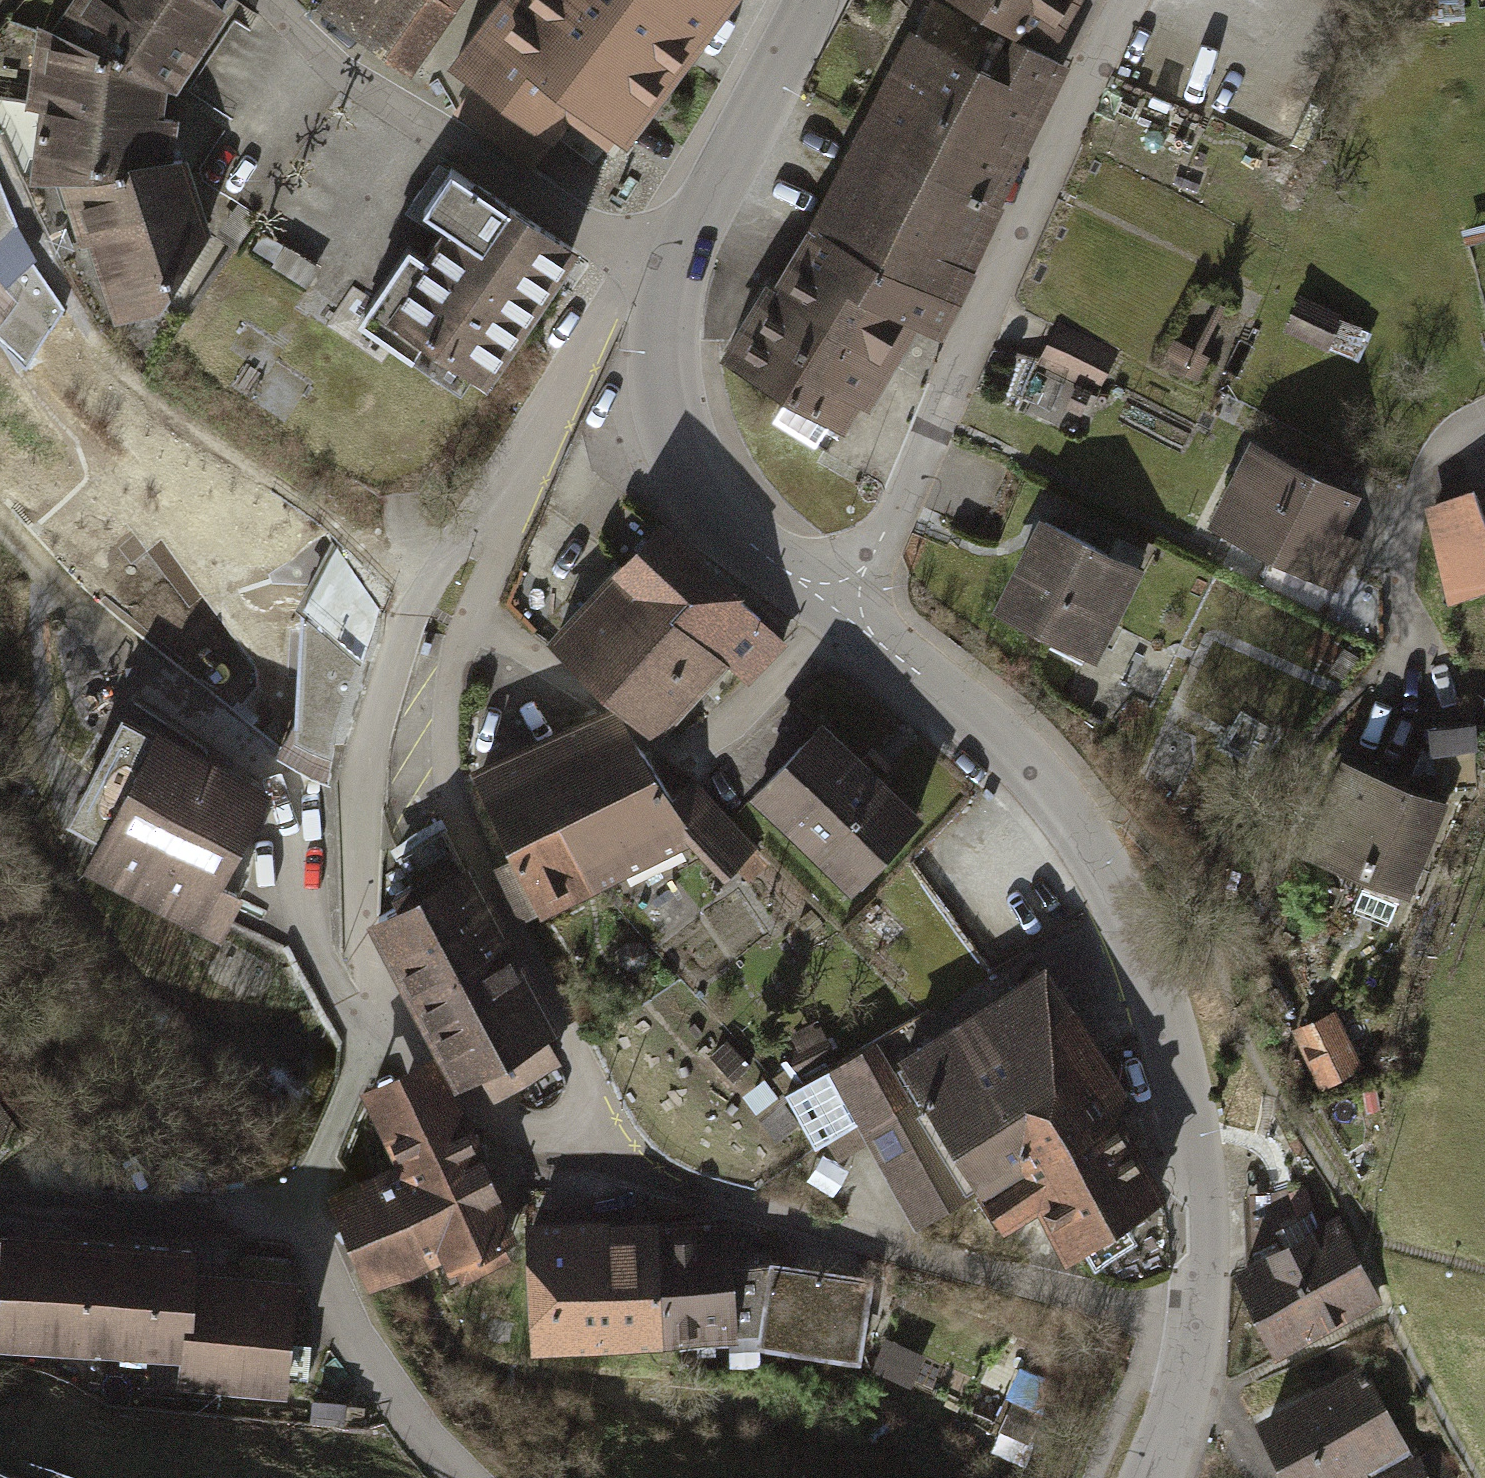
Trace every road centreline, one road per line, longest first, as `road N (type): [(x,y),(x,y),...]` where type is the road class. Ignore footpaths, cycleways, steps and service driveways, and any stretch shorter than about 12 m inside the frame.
road 1 (tertiary): [(1200,1326),(1206,1215),(1188,1097),(1145,964),(1101,862),(1039,779),(845,616)]
road 2 (residential): [(845,616),(1132,0)]
road 3 (residential): [(591,1155),(743,1209),(979,1275),(1200,1326)]
road 4 (residential): [(370,1011),(366,849),(373,742),(424,597),(523,451)]
road 5 (residential): [(477,626),(453,691),(453,778),(479,860),(584,1072),(591,1155)]
road 6 (residential): [(271,0),(377,99),(603,242),(677,263)]
road 7 (residential): [(477,626),(686,756),(744,725),(845,616)]
road 8 (tertiary): [(845,616),(747,543),(702,490),(673,419),(665,327),(677,263)]
road 9 (residential): [(470,1477),(365,1360),(293,1224)]
road 10 (tertiary): [(677,263),(817,0)]
road 11 (residential): [(0,1211),(166,1227),(293,1224)]
road 12 (residential): [(370,1011),(422,1046),(462,1097),(522,1133),(591,1155)]
road 13 (residential): [(523,451),(610,307),(677,263)]
road 14 (residential): [(1484,426),(1427,476),(1396,637)]
road 15 (residential): [(293,1224),(330,1154),(362,1067),(370,1011)]
road 16 (track): [(153,679),(0,530)]
road 17 (residential): [(523,451),(477,626)]
road 18 (tertiary): [(1159,1477),(1200,1326)]

